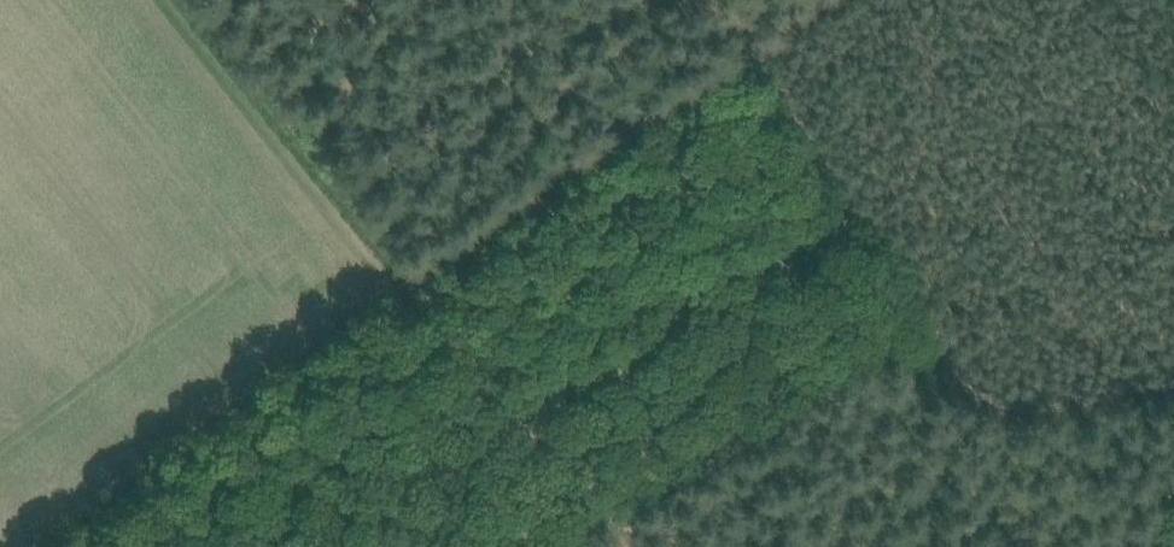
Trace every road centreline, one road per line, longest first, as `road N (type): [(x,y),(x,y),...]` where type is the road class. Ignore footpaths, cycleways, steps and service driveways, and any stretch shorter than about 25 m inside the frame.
road 1 (track): [(1173,365),(1108,362),(1011,375),(959,369),(910,314)]

